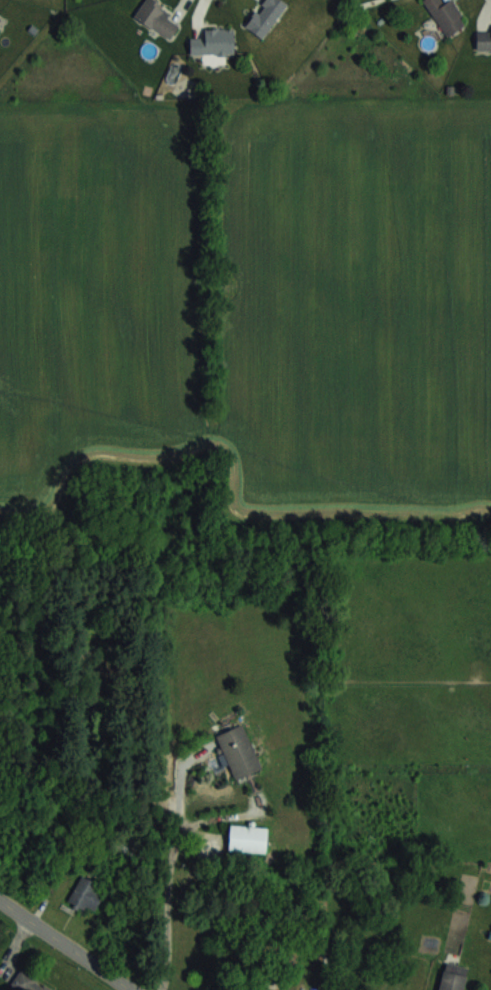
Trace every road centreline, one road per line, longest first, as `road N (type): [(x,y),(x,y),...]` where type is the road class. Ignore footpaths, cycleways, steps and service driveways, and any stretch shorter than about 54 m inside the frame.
road 1 (tertiary): [(129,989),(0,902)]

